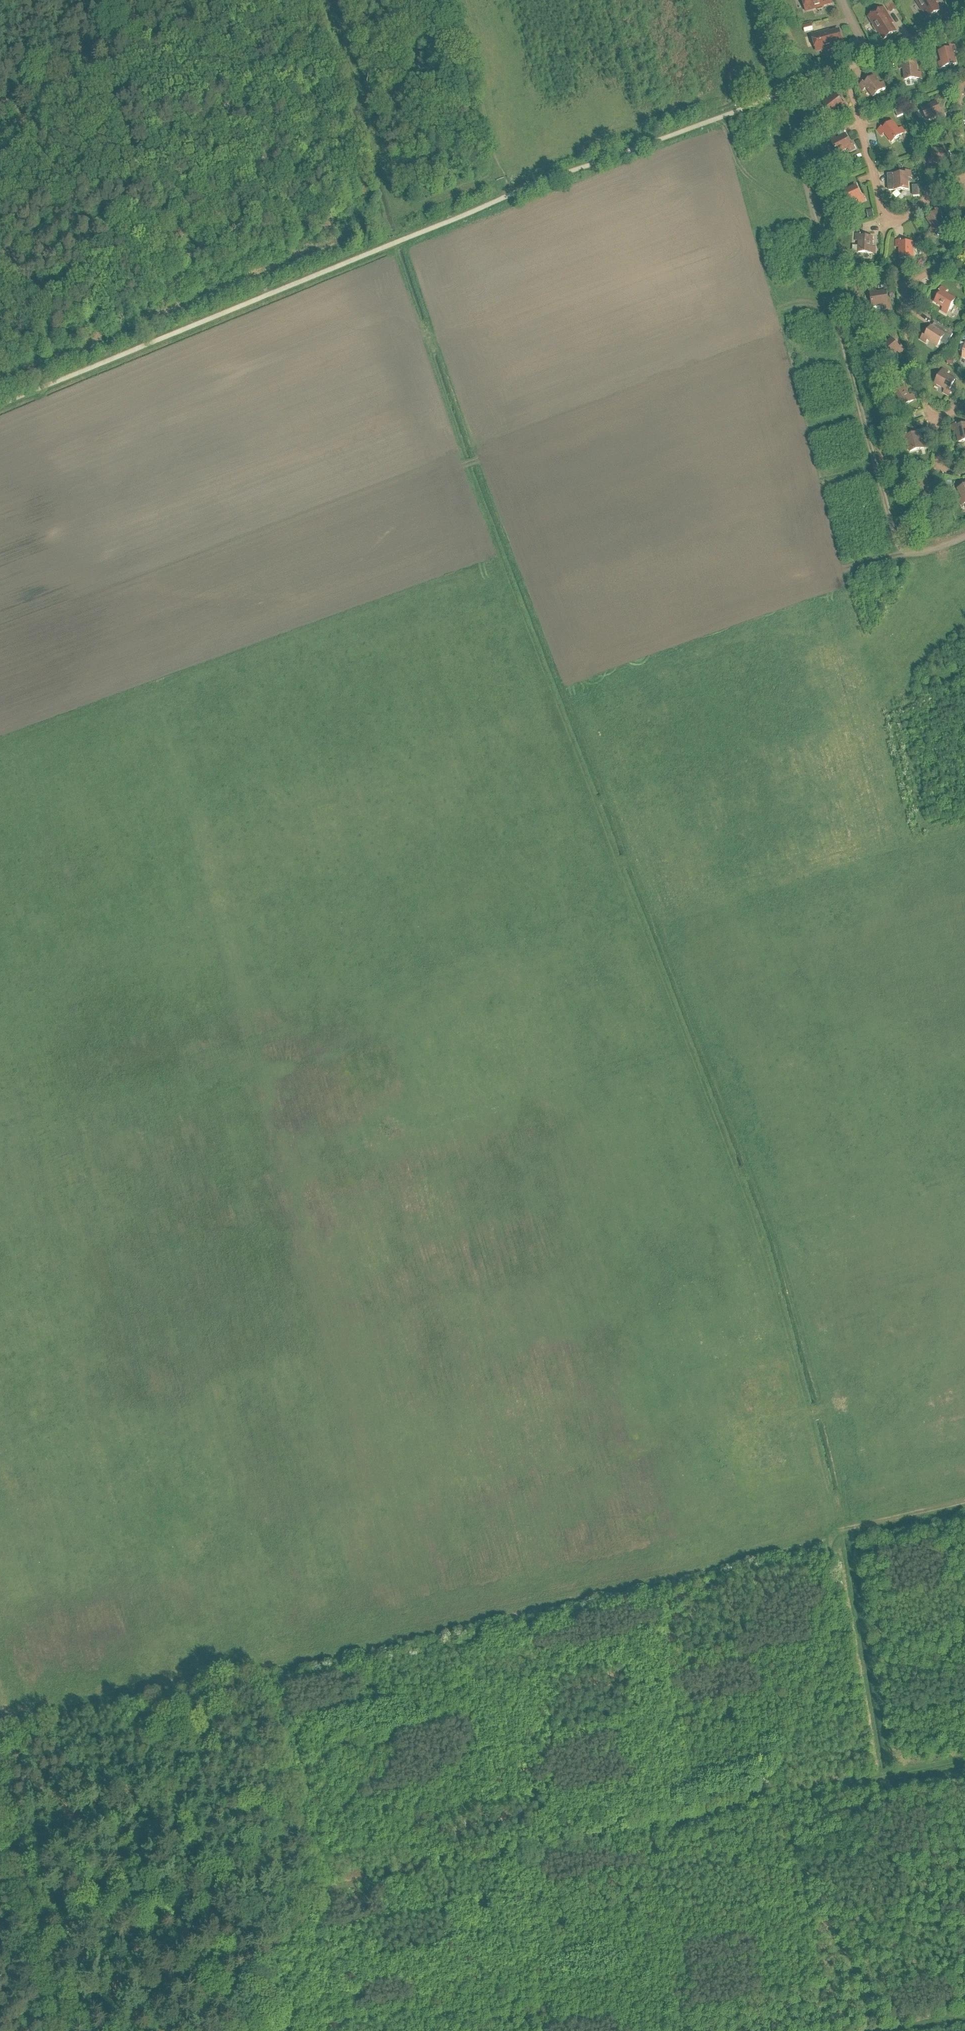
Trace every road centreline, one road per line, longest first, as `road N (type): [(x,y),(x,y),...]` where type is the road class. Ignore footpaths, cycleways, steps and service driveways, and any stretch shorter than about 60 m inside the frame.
road 1 (track): [(776,94),(790,118),(896,541),(918,552),(964,537)]
road 2 (track): [(62,2030),(0,1801)]
road 3 (track): [(454,0),(505,198)]

